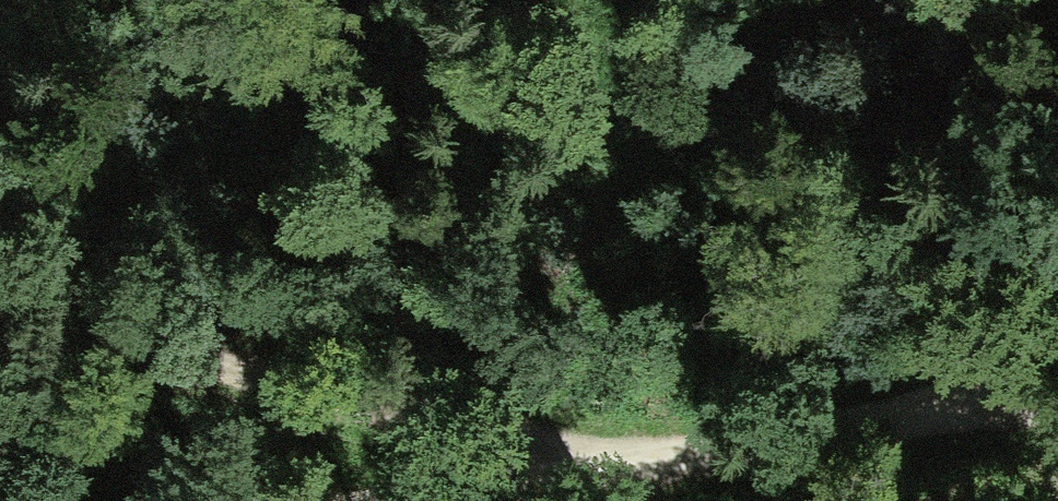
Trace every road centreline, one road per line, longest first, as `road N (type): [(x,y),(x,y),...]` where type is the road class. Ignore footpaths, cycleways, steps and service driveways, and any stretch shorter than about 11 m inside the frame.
road 1 (track): [(941,412),(533,467),(365,500)]
road 2 (track): [(0,255),(533,467)]
road 3 (track): [(1057,346),(941,412)]

